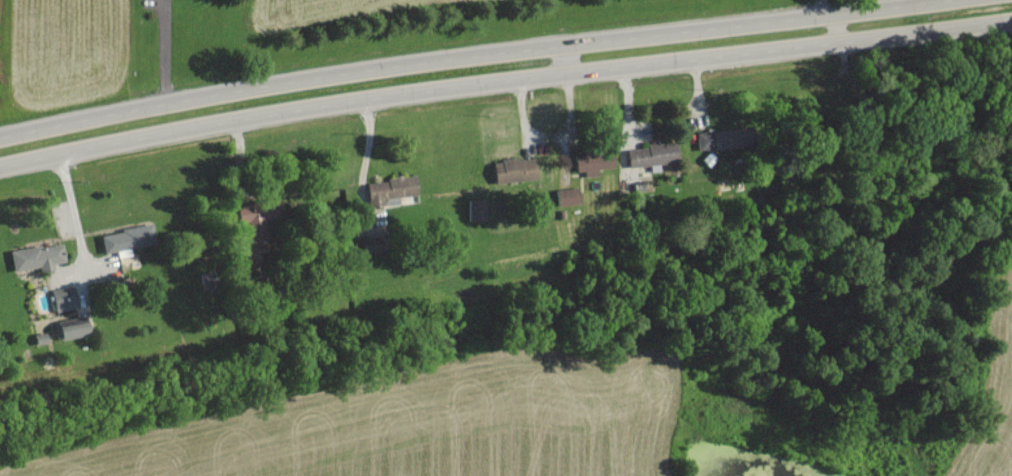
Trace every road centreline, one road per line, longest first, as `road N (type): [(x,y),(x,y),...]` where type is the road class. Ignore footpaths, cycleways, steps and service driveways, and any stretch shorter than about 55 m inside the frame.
road 1 (primary): [(0,165),(477,79),(1011,18)]
road 2 (primary): [(943,0),(449,58),(130,109),(0,139)]

